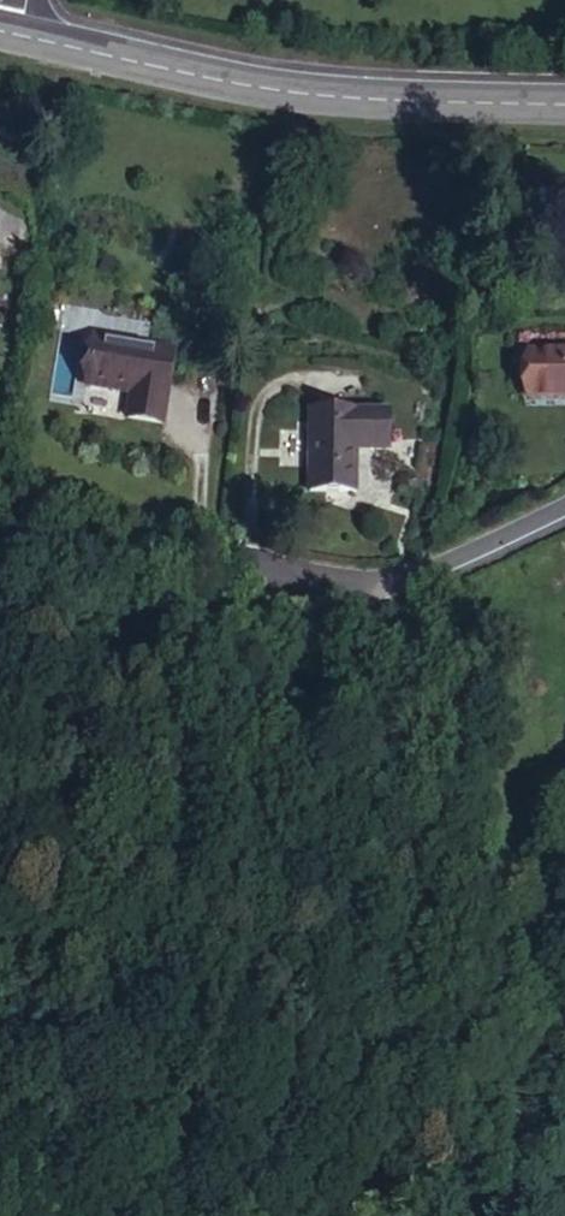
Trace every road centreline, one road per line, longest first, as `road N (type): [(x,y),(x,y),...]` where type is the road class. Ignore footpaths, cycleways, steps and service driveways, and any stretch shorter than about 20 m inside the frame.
road 1 (tertiary): [(564,102),(266,85),(28,33)]
road 2 (residential): [(564,496),(380,579),(236,563)]

